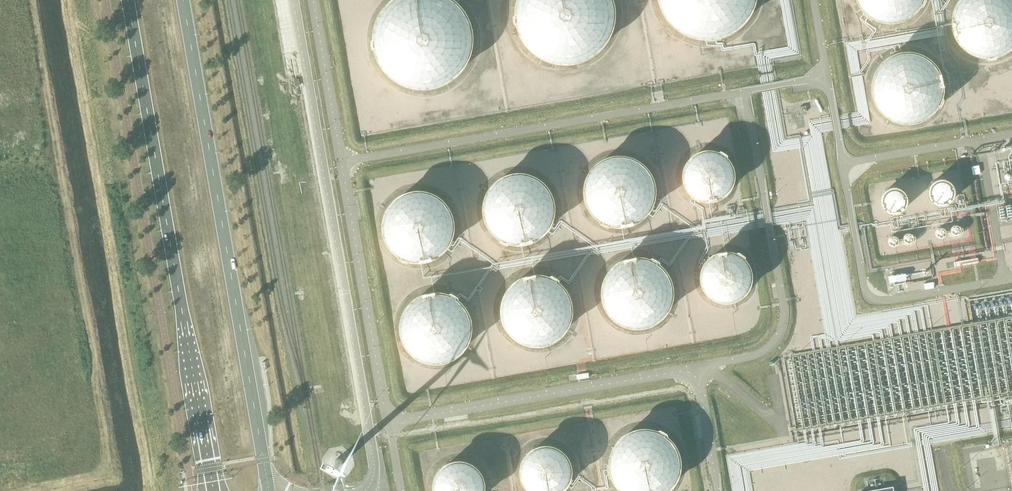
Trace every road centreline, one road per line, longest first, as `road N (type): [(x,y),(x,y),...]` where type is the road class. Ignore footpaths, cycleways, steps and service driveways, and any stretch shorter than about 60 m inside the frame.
road 1 (unclassified): [(296,0),(374,462),(365,490)]
road 2 (primary): [(269,490),(184,0)]
road 3 (primary): [(130,0),(214,490)]

